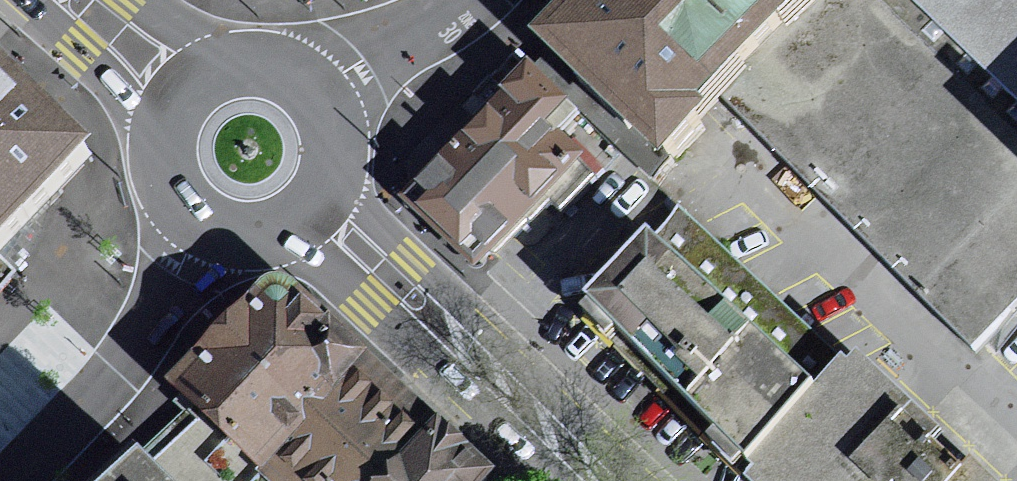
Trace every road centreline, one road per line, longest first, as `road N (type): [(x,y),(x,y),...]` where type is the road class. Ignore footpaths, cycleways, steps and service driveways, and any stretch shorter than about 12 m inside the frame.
road 1 (primary): [(648,480),(418,267),(359,204),(336,163)]
road 2 (primary): [(274,237),(319,256),(561,480)]
road 3 (tertiary): [(9,480),(138,342),(200,227)]
road 4 (primary): [(27,0),(86,51),(161,168)]
road 5 (tertiary): [(317,97),(369,71),(464,0)]
road 6 (primary): [(238,65),(204,76),(178,99),(162,131),(161,168)]
road 7 (primary): [(238,65),(135,0)]

